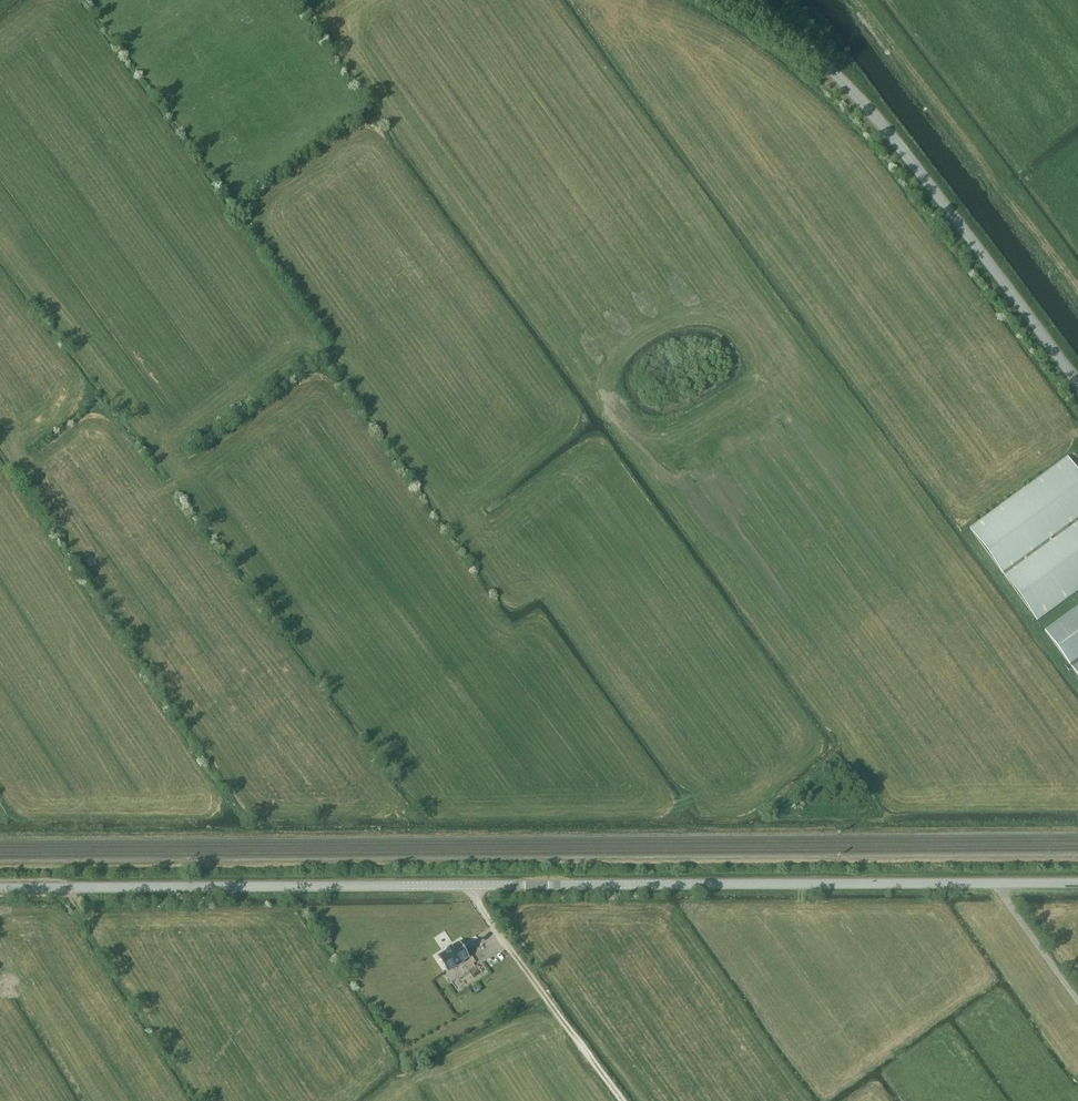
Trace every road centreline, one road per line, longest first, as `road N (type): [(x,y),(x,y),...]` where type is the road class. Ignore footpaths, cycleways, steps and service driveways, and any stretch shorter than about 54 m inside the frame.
road 1 (tertiary): [(1077,882),(0,888)]
road 2 (unclassified): [(1077,383),(859,99),(740,0)]
road 3 (track): [(511,951),(624,1100)]

